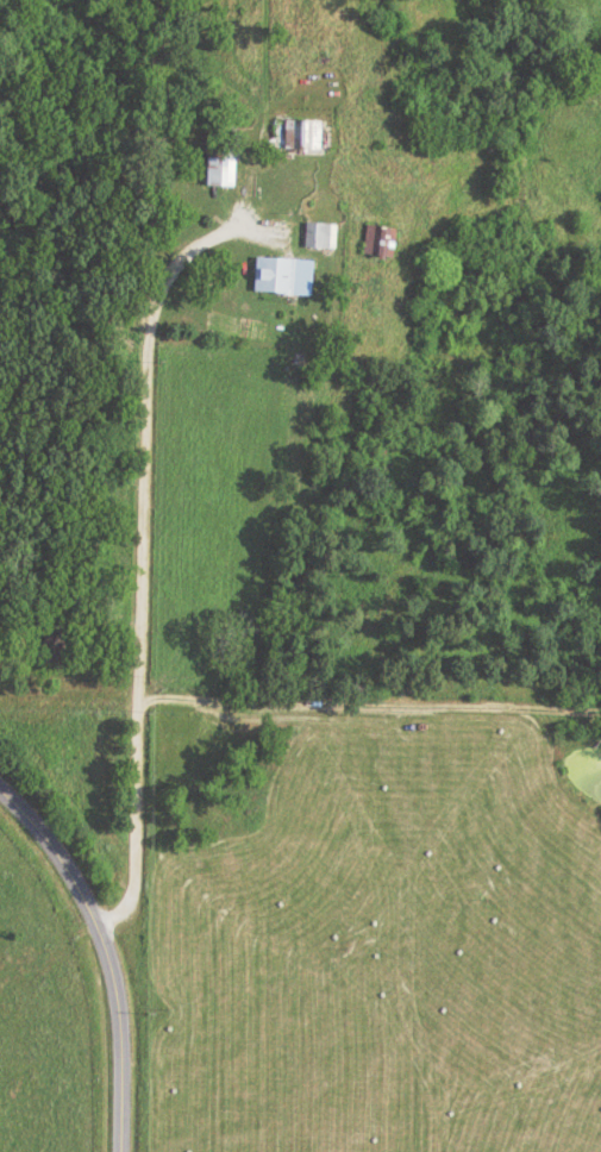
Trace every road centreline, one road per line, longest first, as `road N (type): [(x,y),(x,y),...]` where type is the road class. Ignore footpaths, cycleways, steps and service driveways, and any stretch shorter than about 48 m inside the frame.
road 1 (residential): [(600,706),(140,701)]
road 2 (tertiary): [(120,1151),(121,1038),(111,958),(77,879),(0,783)]

